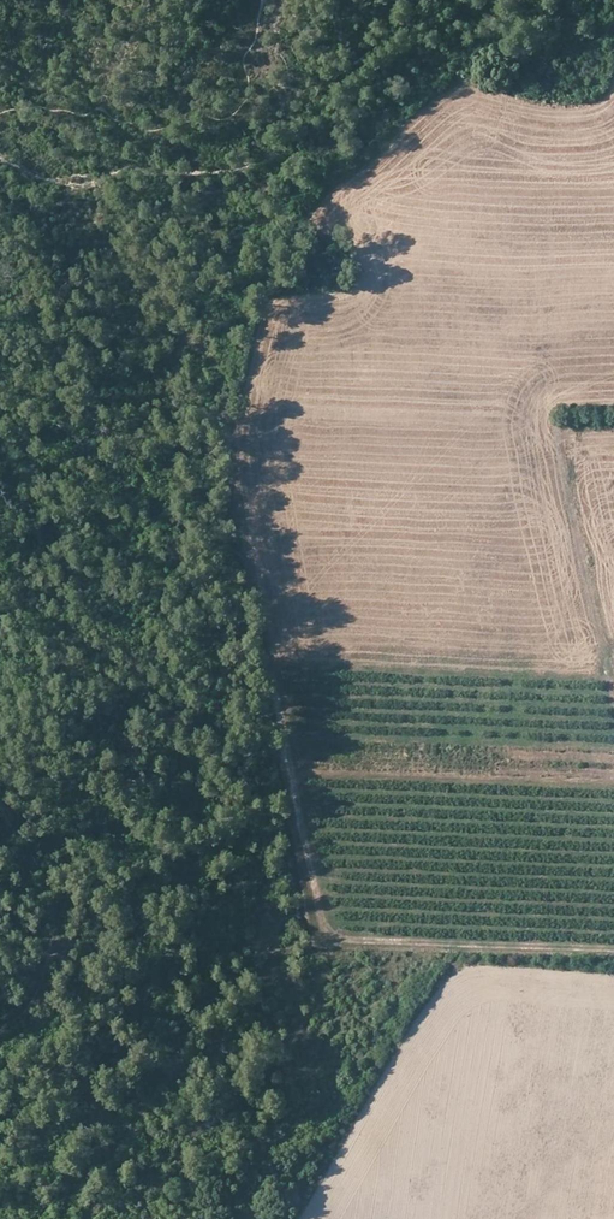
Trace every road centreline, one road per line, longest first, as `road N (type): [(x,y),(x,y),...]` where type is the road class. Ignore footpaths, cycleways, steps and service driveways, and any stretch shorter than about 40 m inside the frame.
road 1 (track): [(613,950),(344,940),(324,931),(238,491)]

